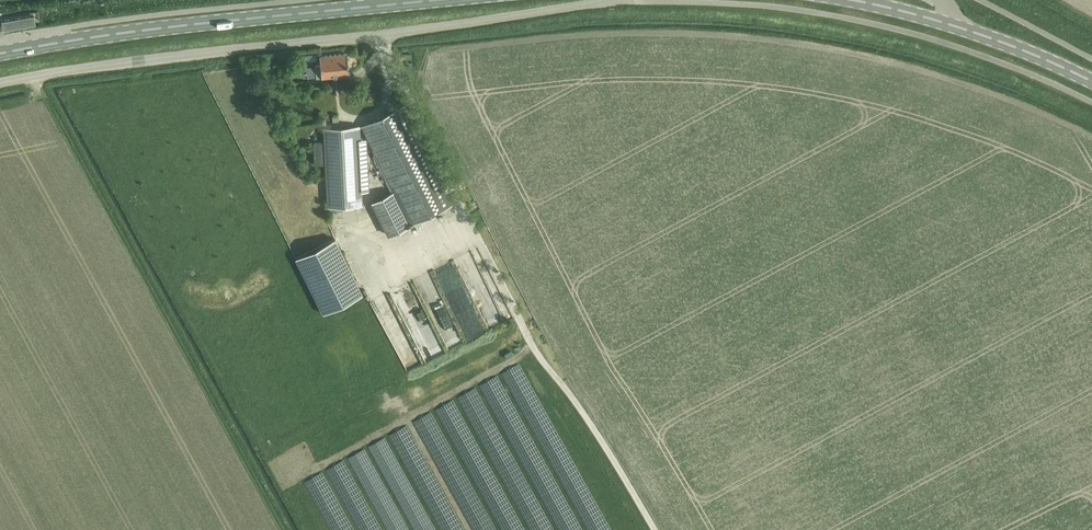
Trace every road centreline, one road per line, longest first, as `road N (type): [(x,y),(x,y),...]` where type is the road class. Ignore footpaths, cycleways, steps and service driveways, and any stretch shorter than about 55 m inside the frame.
road 1 (unclassified): [(0,85),(614,0)]
road 2 (primary): [(0,55),(433,0)]
road 3 (track): [(653,529),(592,421),(510,306)]
road 4 (primary): [(1091,81),(955,27),(848,0)]

